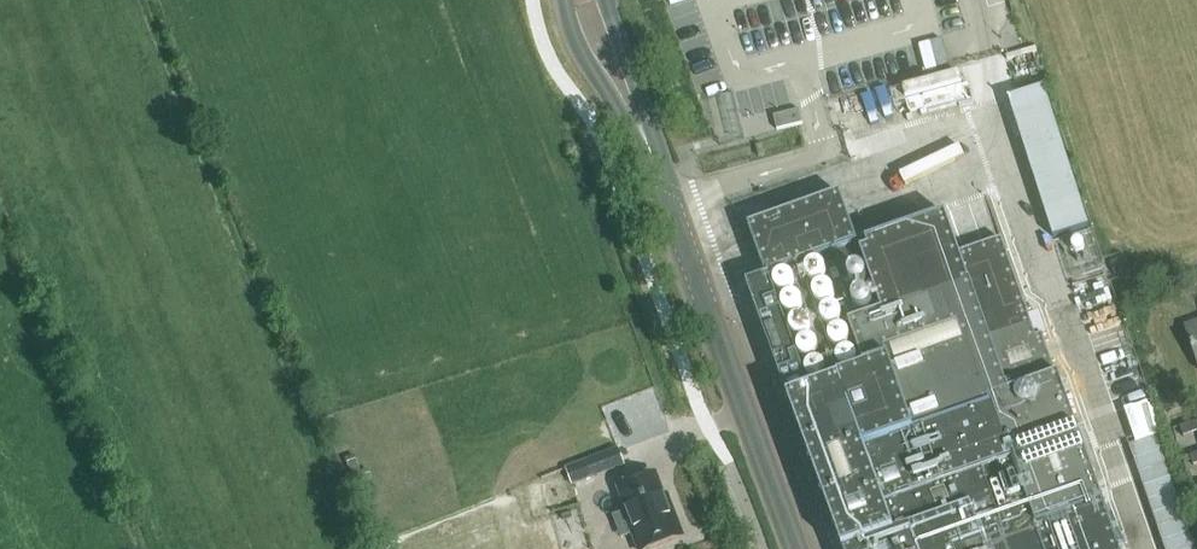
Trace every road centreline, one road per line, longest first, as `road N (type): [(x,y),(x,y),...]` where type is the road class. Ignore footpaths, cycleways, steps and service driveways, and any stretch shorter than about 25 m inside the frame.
road 1 (secondary): [(798,548),(665,186)]
road 2 (secondary): [(562,0),(585,59),(665,186)]
road 3 (secondary): [(665,186),(605,0)]

